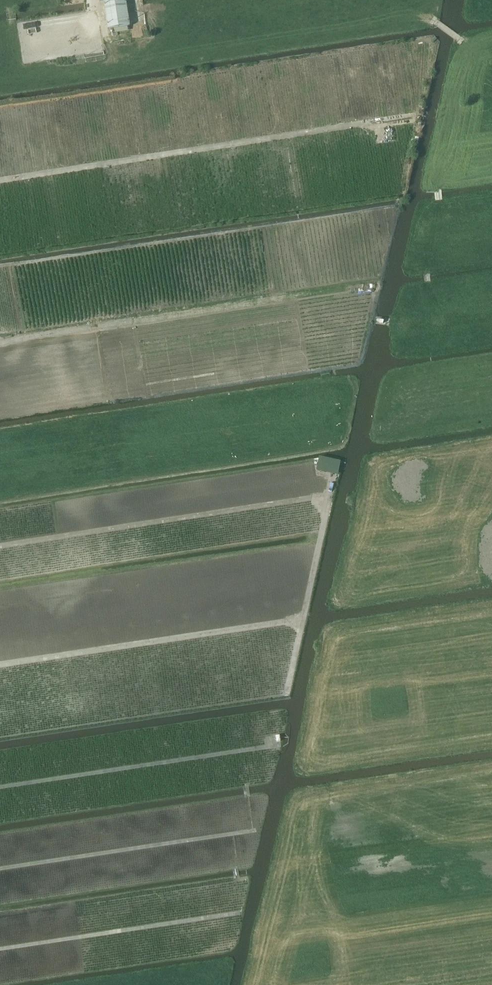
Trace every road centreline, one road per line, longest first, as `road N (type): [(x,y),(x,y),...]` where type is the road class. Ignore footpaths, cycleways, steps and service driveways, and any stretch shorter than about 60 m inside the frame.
road 1 (track): [(0,181),(414,118)]
road 2 (track): [(0,547),(329,501)]
road 3 (track): [(302,621),(0,665)]
road 4 (track): [(0,788),(279,745)]
road 5 (track): [(259,829),(0,868)]
road 6 (track): [(0,916),(247,879)]
road 7 (track): [(334,474),(288,689)]

